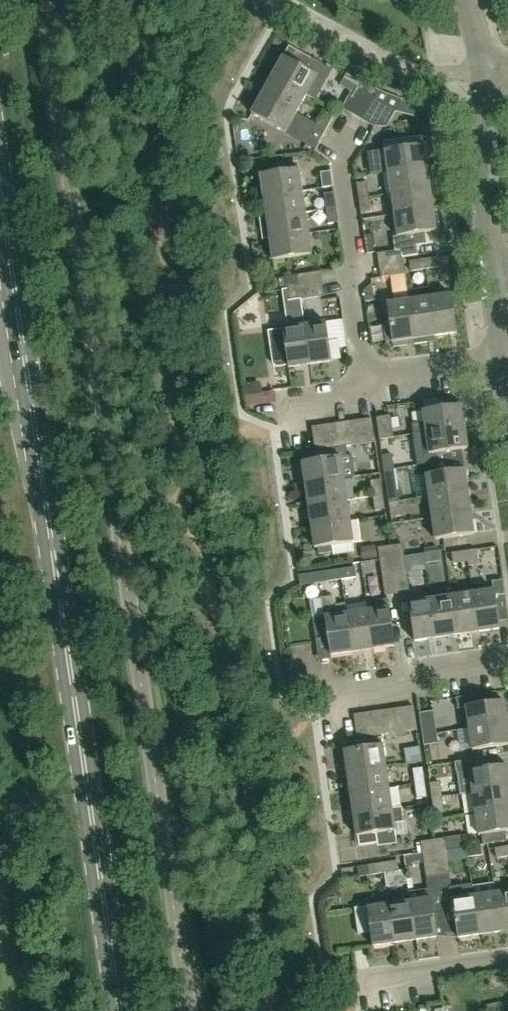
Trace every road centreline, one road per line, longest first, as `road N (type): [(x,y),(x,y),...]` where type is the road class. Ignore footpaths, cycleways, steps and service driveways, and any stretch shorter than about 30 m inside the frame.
road 1 (primary): [(118,1010),(0,197)]
road 2 (residential): [(366,377),(331,165),(344,131)]
road 3 (residential): [(492,278),(480,66)]
road 4 (residential): [(325,693),(507,662)]
road 5 (residential): [(365,980),(507,958)]
road 6 (residential): [(366,377),(500,364)]

